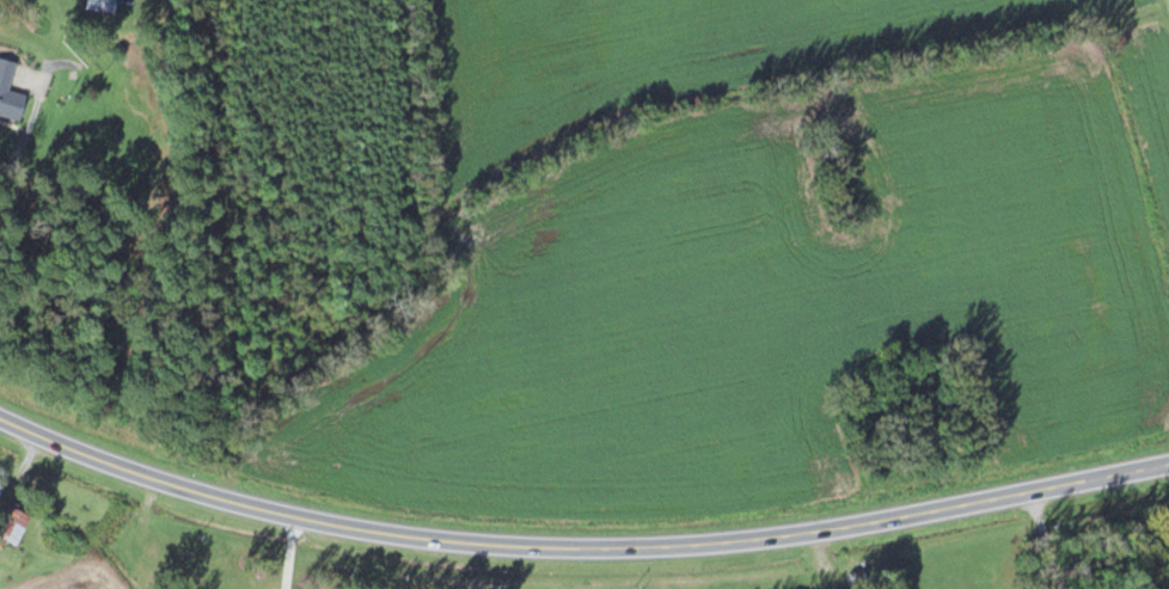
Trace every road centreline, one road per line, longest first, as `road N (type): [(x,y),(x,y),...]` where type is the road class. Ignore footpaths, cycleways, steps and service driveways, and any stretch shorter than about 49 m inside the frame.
road 1 (primary): [(0,417),(81,455),(348,532),(666,554),(887,523),(1168,466)]

